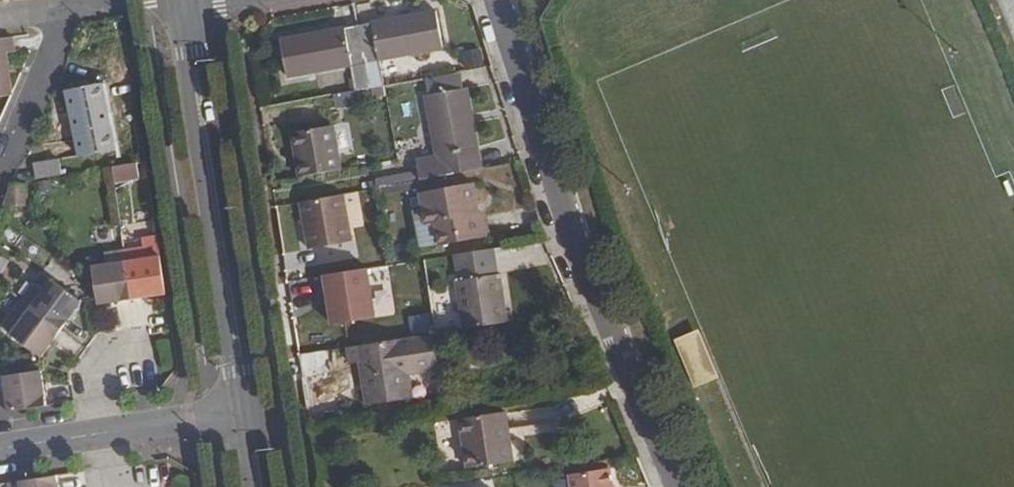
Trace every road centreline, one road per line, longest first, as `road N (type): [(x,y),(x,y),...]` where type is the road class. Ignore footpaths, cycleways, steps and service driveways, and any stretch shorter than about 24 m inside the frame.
road 1 (residential): [(680,486),(561,206),(496,0)]
road 2 (secondary): [(178,0),(244,414)]
road 3 (residential): [(66,9),(0,181)]
road 4 (residential): [(98,436),(244,414)]

